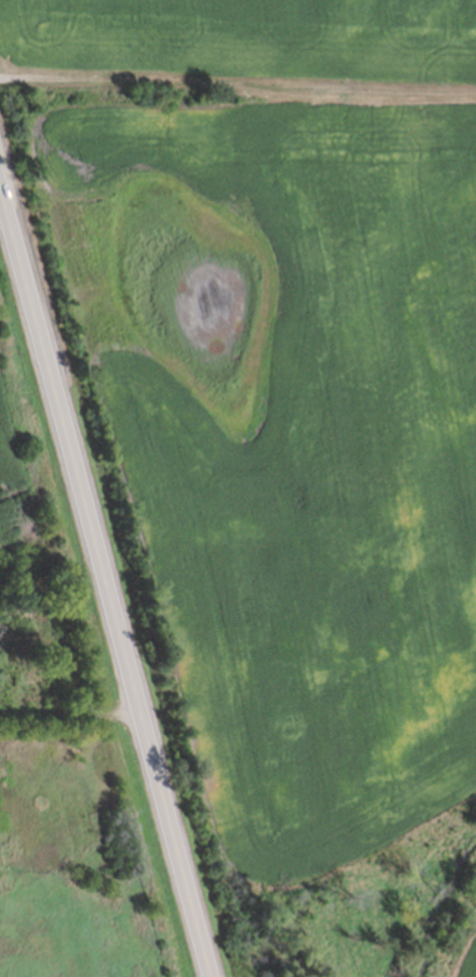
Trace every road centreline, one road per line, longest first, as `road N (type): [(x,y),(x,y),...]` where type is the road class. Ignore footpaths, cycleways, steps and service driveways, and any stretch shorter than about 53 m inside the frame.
road 1 (primary): [(0,190),(210,976)]
road 2 (track): [(0,79),(475,92)]
road 3 (track): [(140,713),(0,713)]

